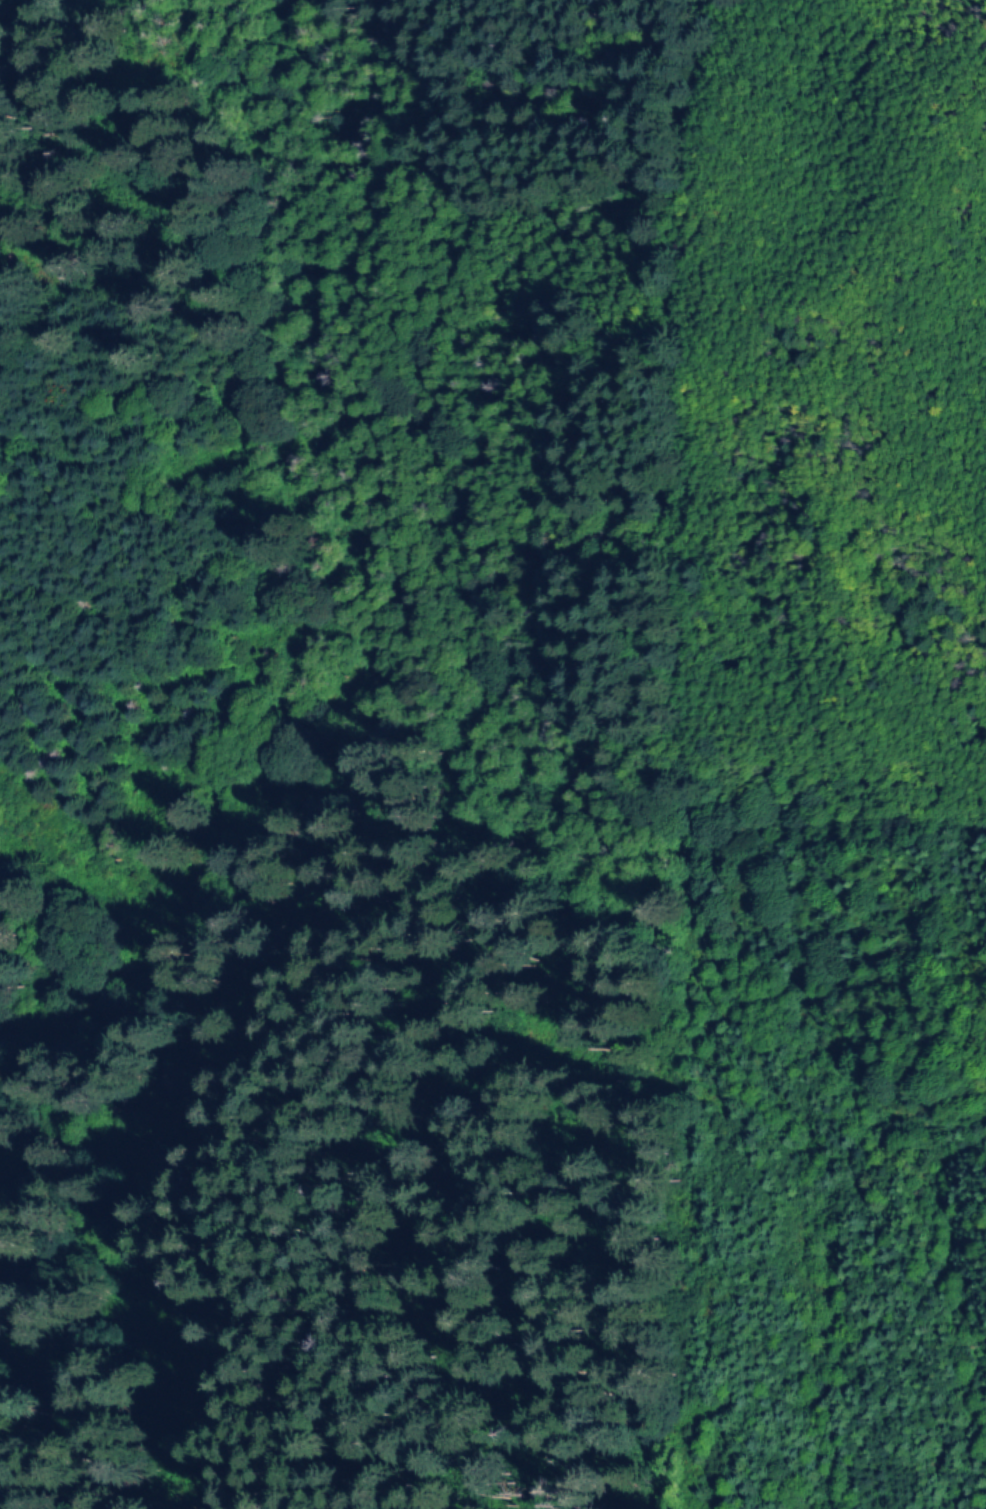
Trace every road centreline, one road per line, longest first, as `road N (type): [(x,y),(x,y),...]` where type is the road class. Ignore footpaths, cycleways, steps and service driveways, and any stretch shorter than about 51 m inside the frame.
road 1 (residential): [(0,255),(31,299),(0,444)]

